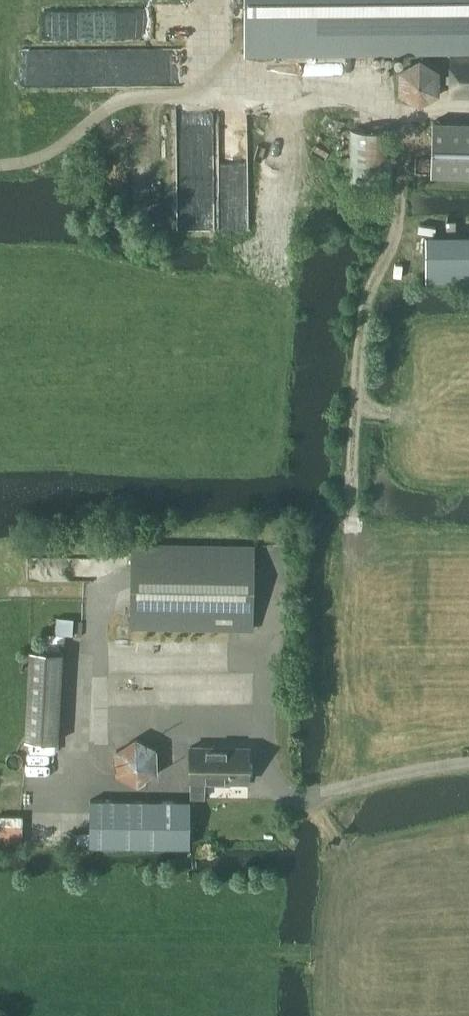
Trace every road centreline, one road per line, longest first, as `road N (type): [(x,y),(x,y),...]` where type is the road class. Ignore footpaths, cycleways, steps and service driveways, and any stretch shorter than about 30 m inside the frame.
road 1 (track): [(145,97),(67,144),(0,165)]

